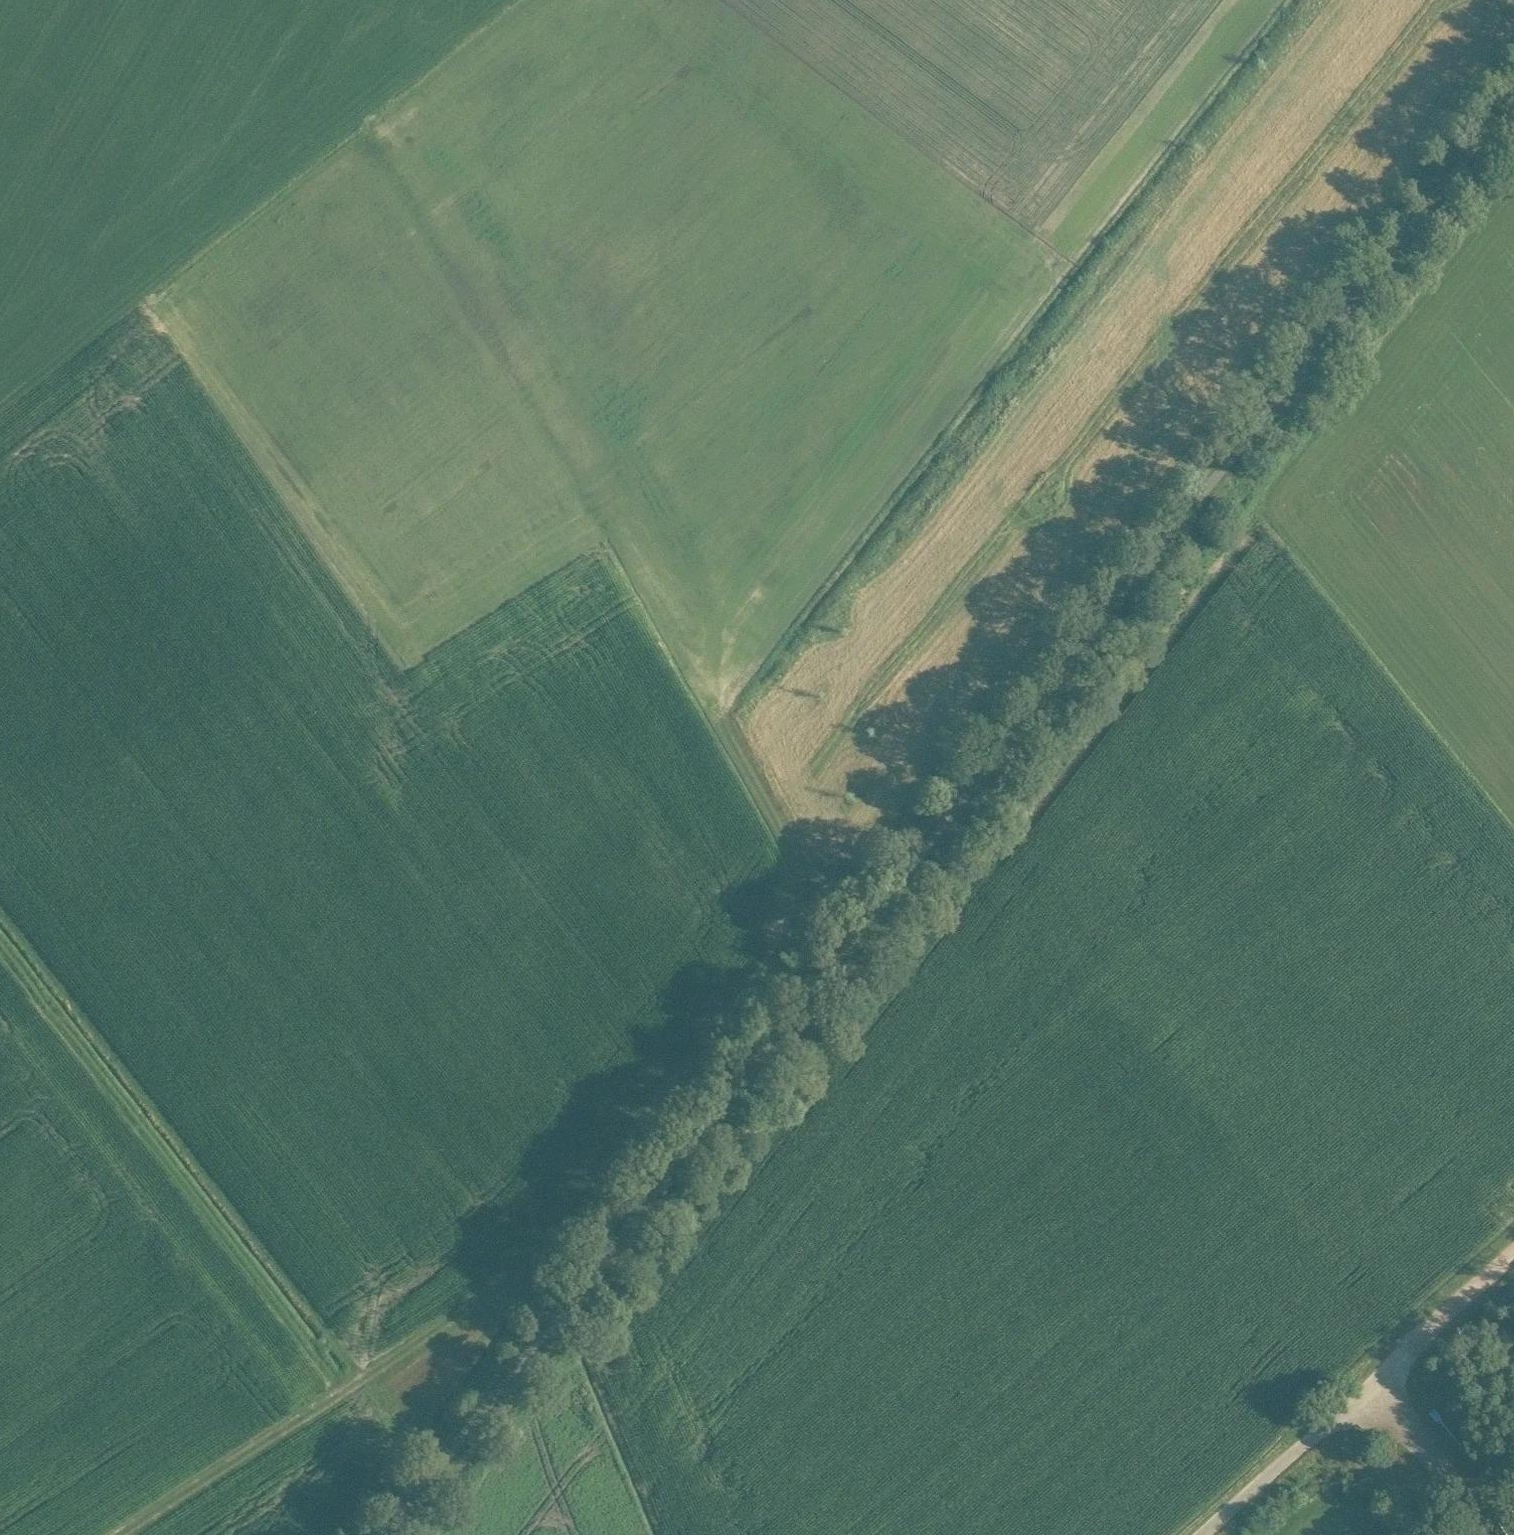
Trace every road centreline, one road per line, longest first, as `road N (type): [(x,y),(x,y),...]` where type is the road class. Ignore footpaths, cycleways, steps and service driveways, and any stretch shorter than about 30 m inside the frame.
road 1 (track): [(125,1534),(514,1280)]
road 2 (unclassified): [(1202,1534),(1373,1384)]
road 3 (track): [(1513,1256),(1373,1384)]

